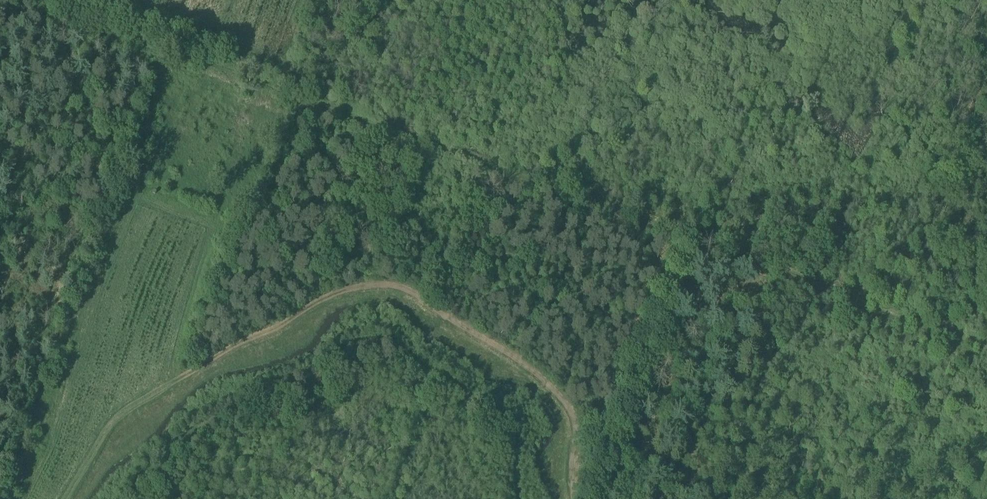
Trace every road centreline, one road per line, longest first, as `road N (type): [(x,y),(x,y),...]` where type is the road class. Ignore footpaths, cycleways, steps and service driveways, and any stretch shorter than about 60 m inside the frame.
road 1 (track): [(68,498),(126,419),(309,306),(356,286),(407,291),(565,403),(575,436),(566,498)]
road 2 (track): [(47,0),(690,230)]
road 3 (track): [(690,230),(986,338)]

